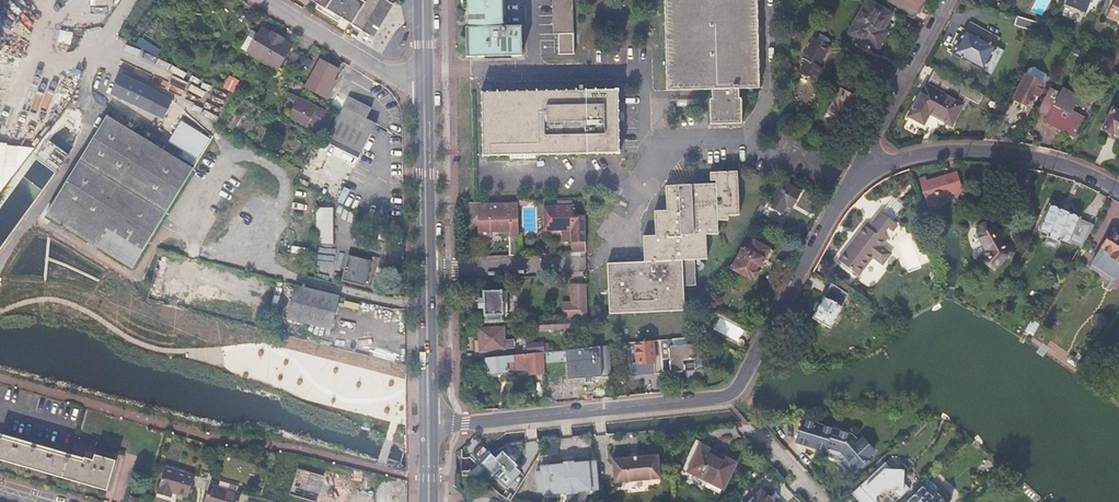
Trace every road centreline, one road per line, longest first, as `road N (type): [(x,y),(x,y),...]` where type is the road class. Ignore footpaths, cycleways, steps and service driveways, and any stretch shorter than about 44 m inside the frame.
road 1 (residential): [(863,175),(843,196),(732,393),(434,422)]
road 2 (tertiary): [(420,88),(423,501)]
road 3 (residential): [(1118,190),(1043,160),(980,152),(929,152),(863,175)]
road 4 (residential): [(432,266),(616,261),(641,206)]
road 5 (residential): [(951,0),(863,175)]
road 6 (residential): [(266,0),(420,88)]
road 7 (tertiary): [(432,266),(431,89)]
road 8 (tertiary): [(434,422),(432,266)]

